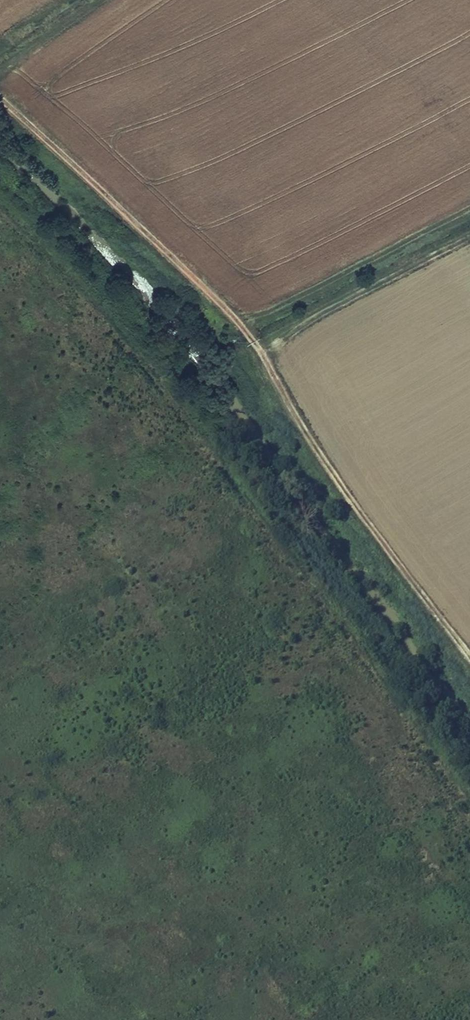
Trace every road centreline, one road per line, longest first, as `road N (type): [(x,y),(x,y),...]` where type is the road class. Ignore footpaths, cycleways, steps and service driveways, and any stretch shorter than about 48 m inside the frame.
road 1 (track): [(0,207),(180,402),(469,795)]
road 2 (track): [(0,99),(236,311),(326,458),(469,661)]

